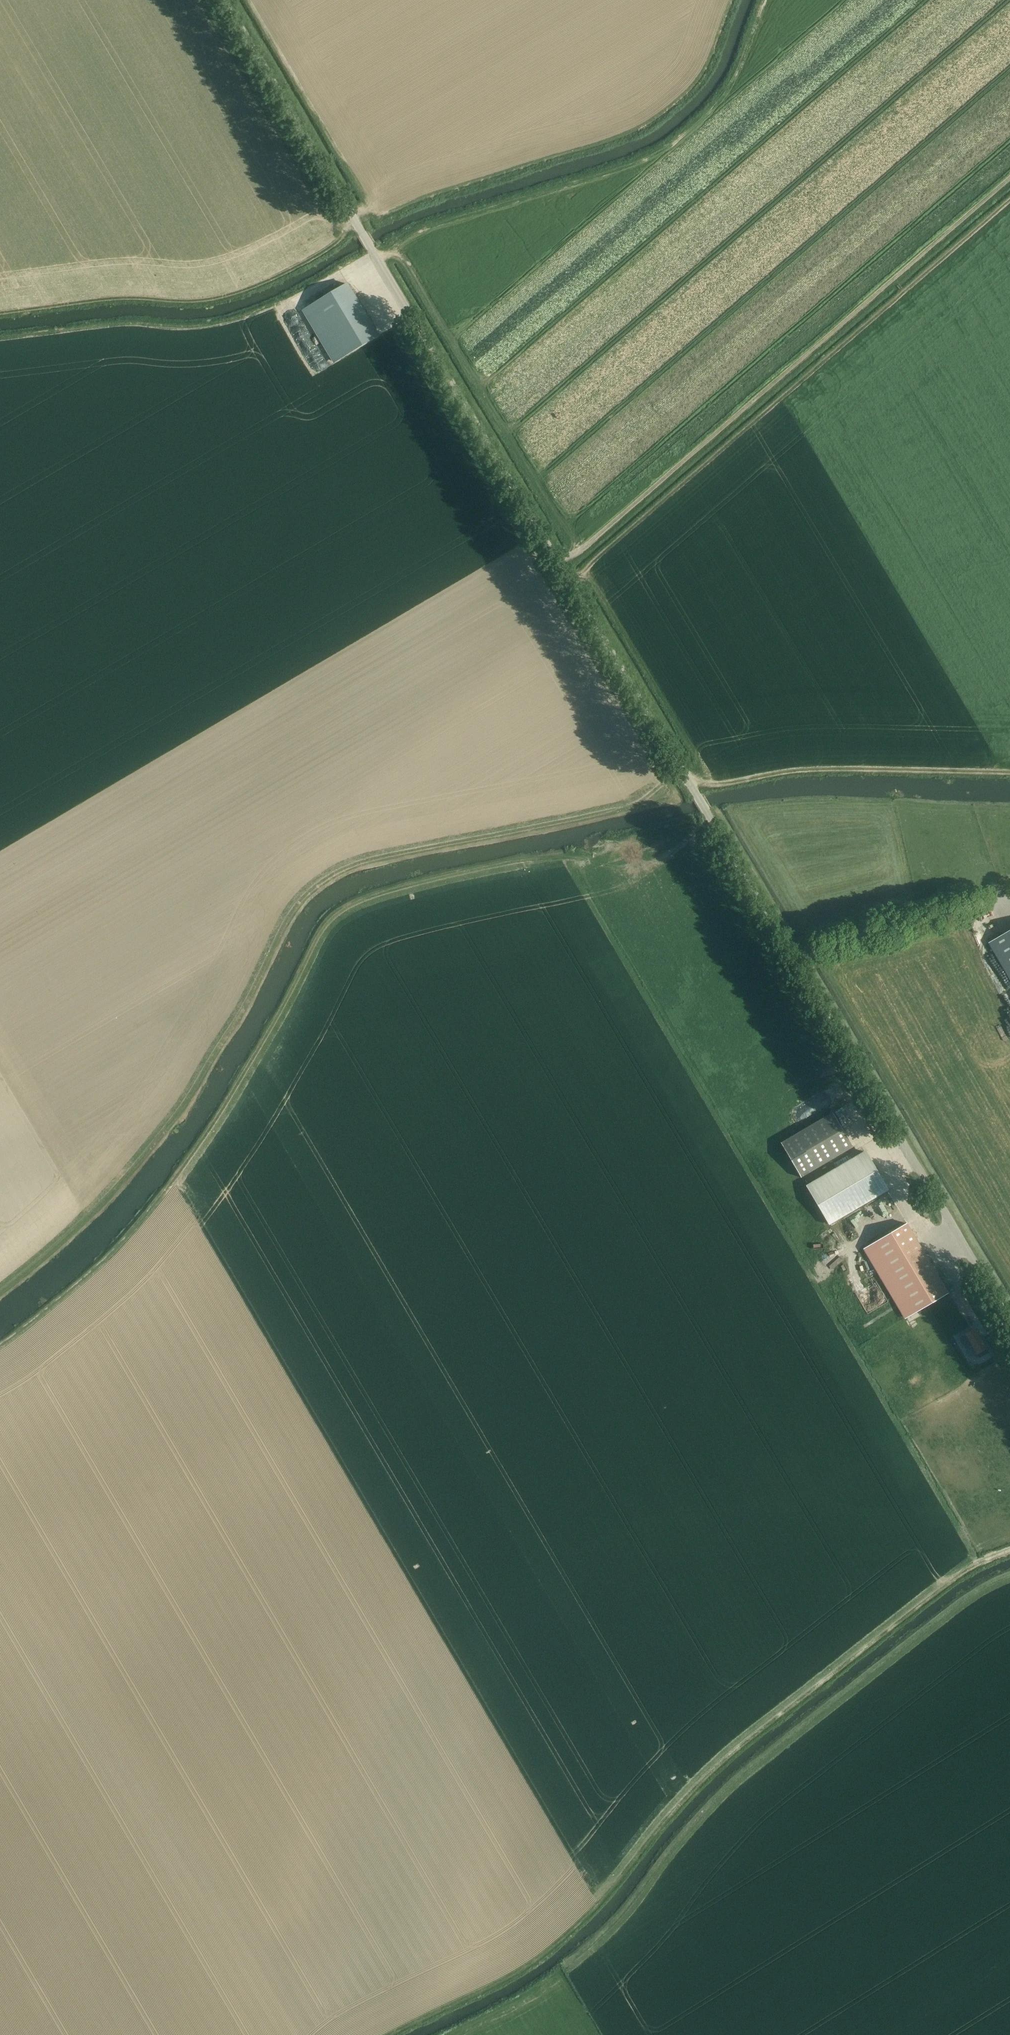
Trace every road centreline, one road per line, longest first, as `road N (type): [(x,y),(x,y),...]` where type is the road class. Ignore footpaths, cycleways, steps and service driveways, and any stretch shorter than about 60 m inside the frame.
road 1 (unclassified): [(1009,1320),(222,0)]
road 2 (track): [(712,1764),(952,1578),(1009,1550)]

